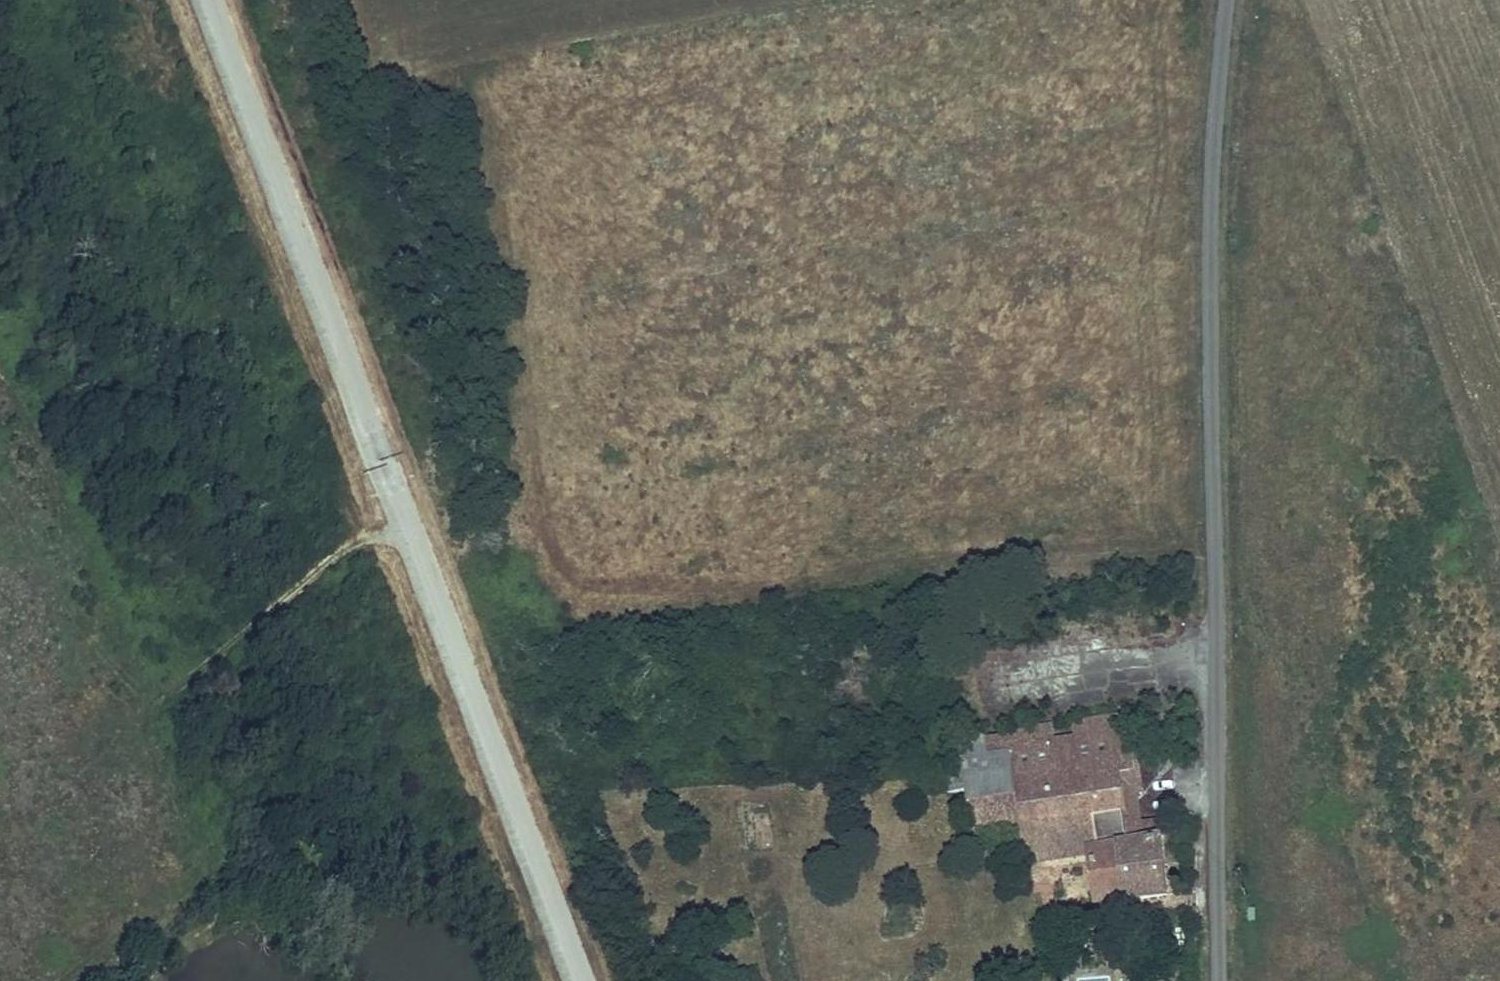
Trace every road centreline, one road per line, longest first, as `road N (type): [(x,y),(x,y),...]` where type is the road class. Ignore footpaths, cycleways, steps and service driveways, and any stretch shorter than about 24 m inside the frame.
road 1 (unclassified): [(1216,980),(1220,532),(1209,316),(1231,0)]

